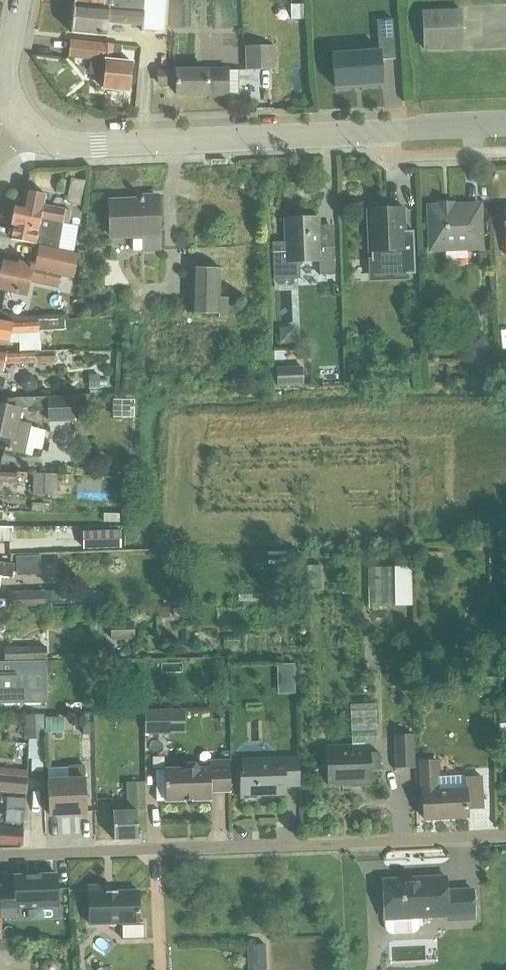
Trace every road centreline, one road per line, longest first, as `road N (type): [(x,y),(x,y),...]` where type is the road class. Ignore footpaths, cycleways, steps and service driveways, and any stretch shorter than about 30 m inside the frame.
road 1 (residential): [(0,854),(505,834)]
road 2 (tertiary): [(24,129),(44,142),(97,147),(505,125)]
road 3 (tertiary): [(24,129),(9,106),(6,78),(17,0)]

